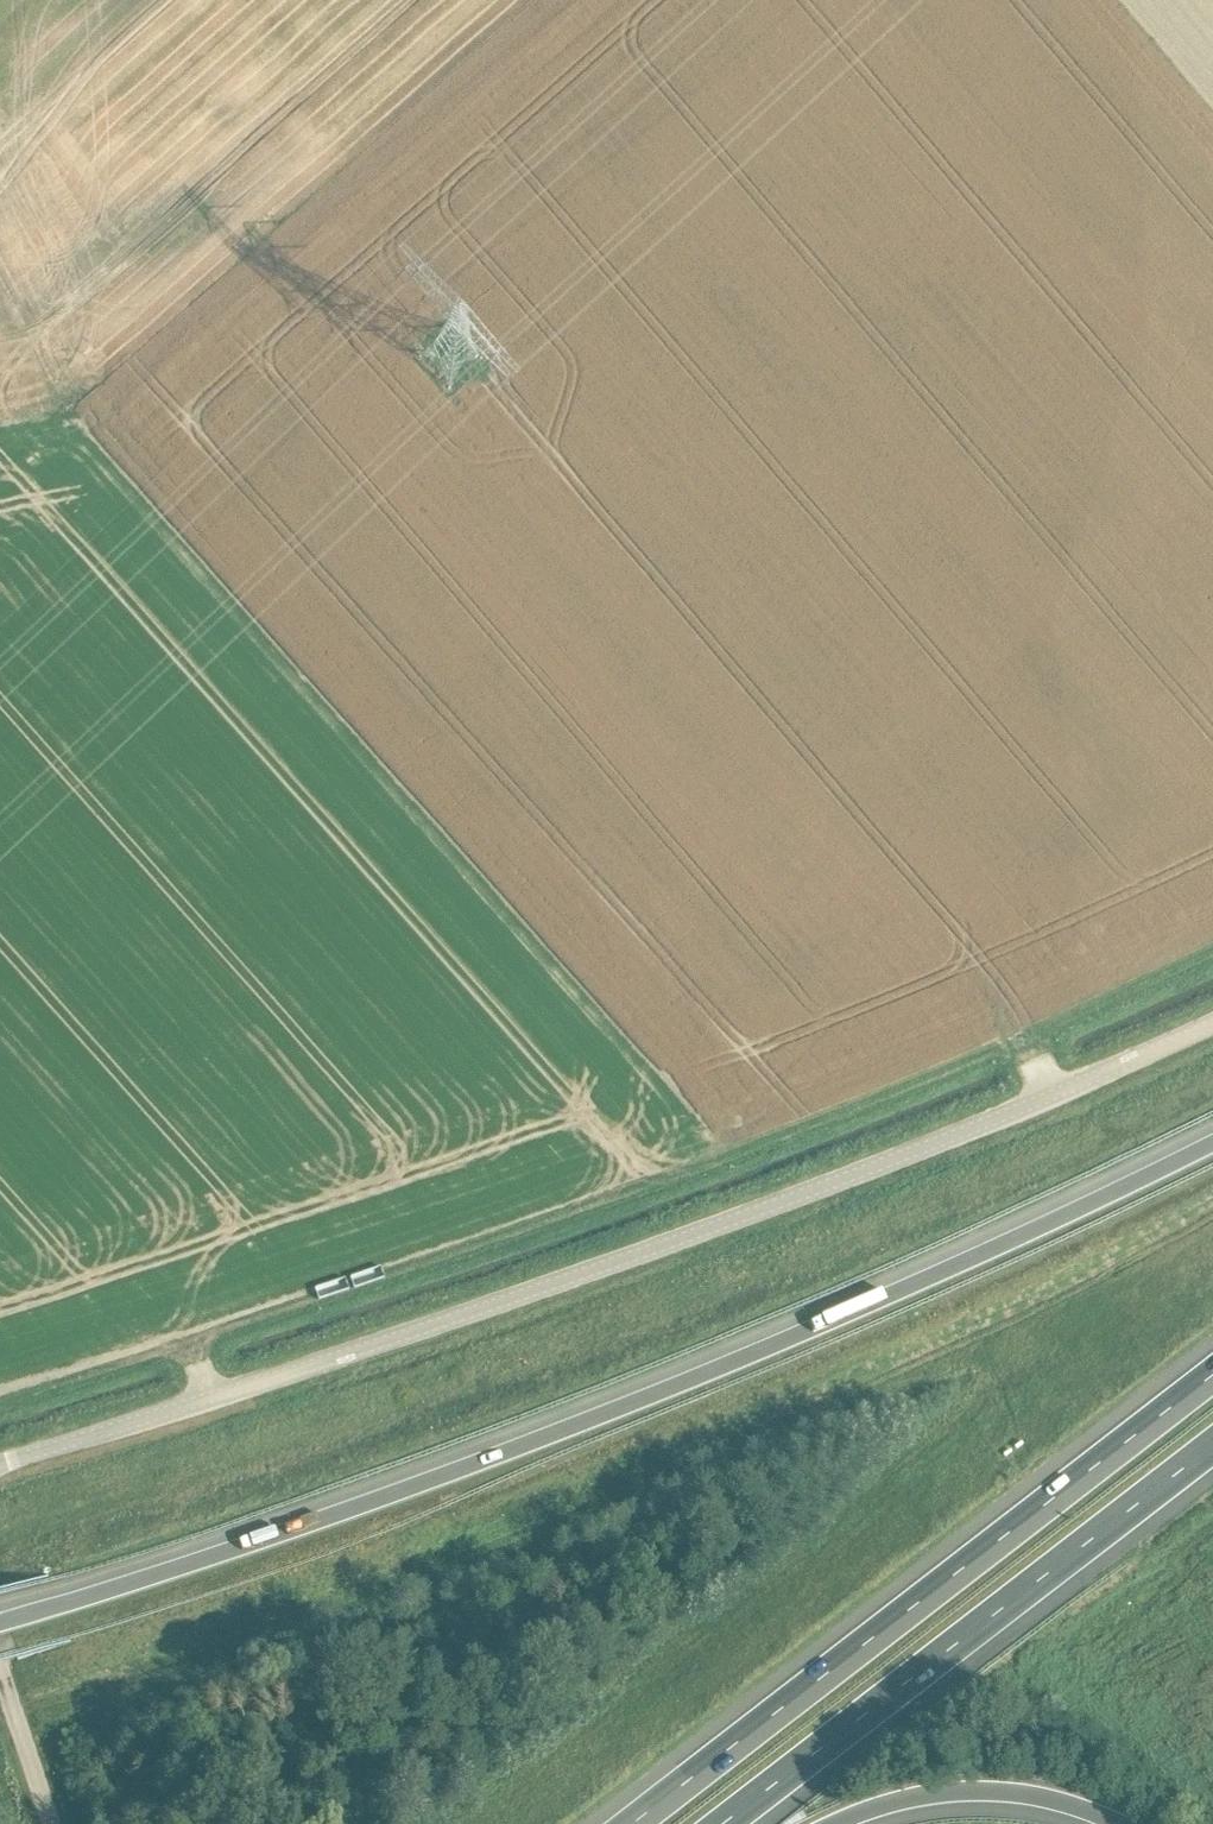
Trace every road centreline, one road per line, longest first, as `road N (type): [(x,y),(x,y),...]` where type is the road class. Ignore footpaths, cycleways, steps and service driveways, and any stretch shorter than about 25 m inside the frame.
road 1 (motorway): [(1212,1139),(883,1297),(565,1428),(0,1624)]
road 2 (unclassified): [(0,1464),(496,1307),(911,1157),(1212,1027)]
road 3 (motorway): [(1212,1374),(630,1823)]
road 4 (motorway): [(724,1823),(1212,1446)]
road 5 (motorway): [(834,1823),(906,1799),(974,1792),(1035,1798),(1119,1823)]
road 6 (unclassified): [(46,1823),(0,1691)]

